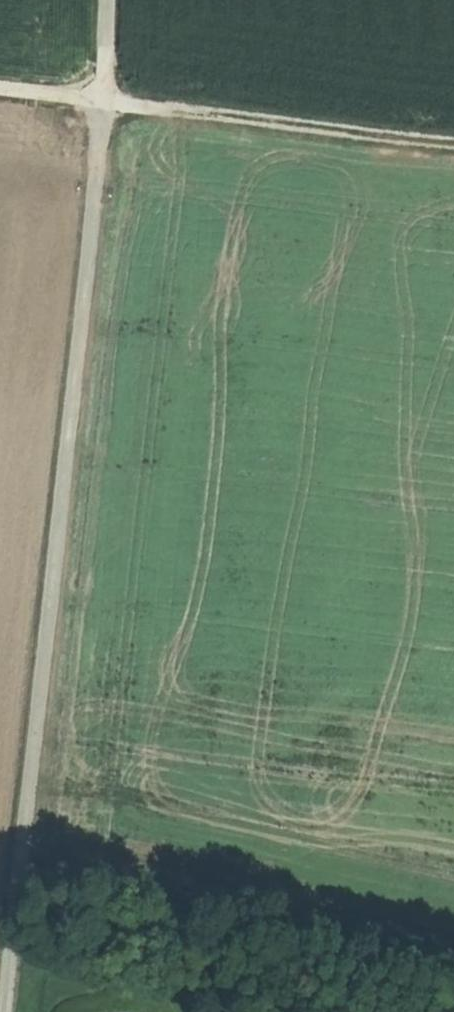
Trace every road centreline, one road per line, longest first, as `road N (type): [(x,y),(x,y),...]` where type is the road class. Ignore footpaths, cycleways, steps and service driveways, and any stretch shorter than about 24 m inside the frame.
road 1 (track): [(8,1011),(115,0)]
road 2 (track): [(453,122),(0,70)]
road 3 (track): [(453,939),(27,843)]

